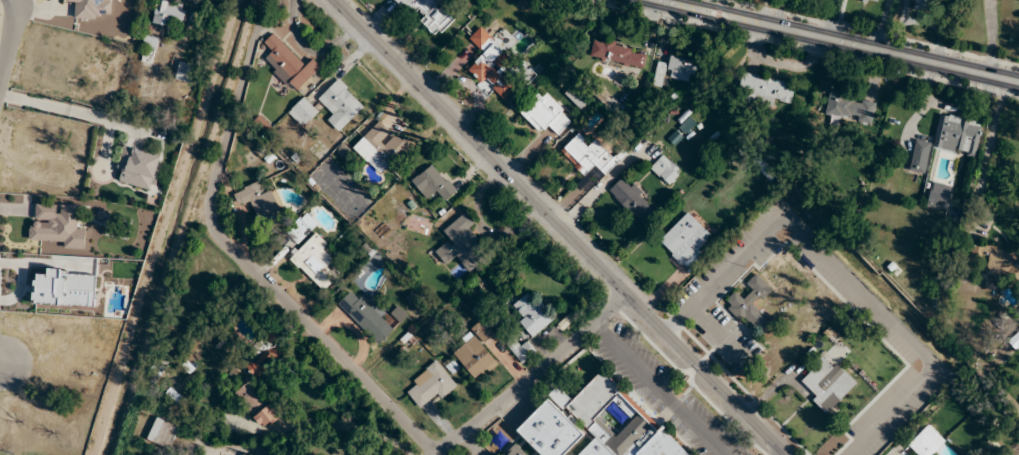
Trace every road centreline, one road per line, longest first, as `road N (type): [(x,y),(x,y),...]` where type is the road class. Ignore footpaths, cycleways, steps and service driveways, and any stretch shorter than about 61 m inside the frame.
road 1 (residential): [(787,454),(334,0)]
road 2 (residential): [(437,453),(230,246),(212,217),(266,0)]
road 3 (secondary): [(1018,84),(651,0)]
road 4 (residential): [(626,295),(435,454)]

